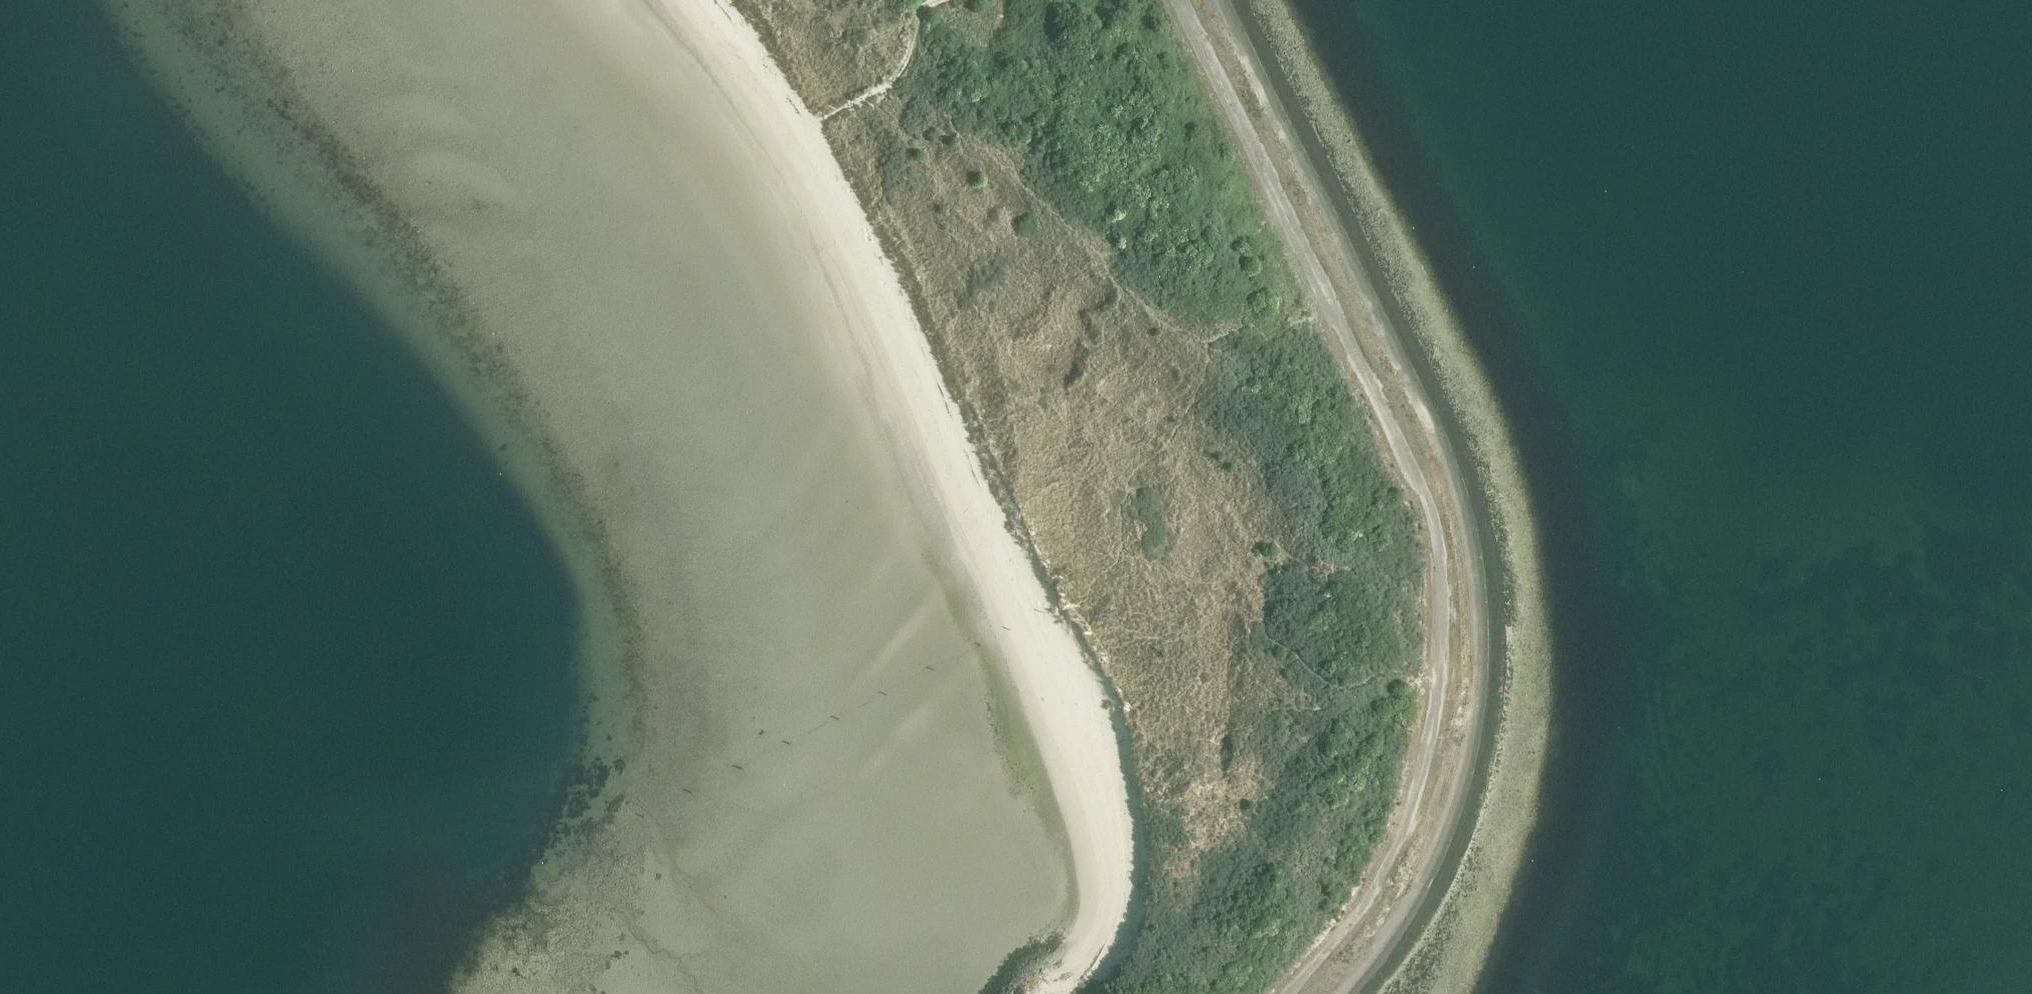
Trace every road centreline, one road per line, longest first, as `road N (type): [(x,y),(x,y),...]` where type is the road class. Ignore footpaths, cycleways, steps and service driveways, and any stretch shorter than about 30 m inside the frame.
road 1 (unclassified): [(1287,993),(1338,941),(1389,866),(1420,783),(1439,670),(1431,523),(1175,0)]

